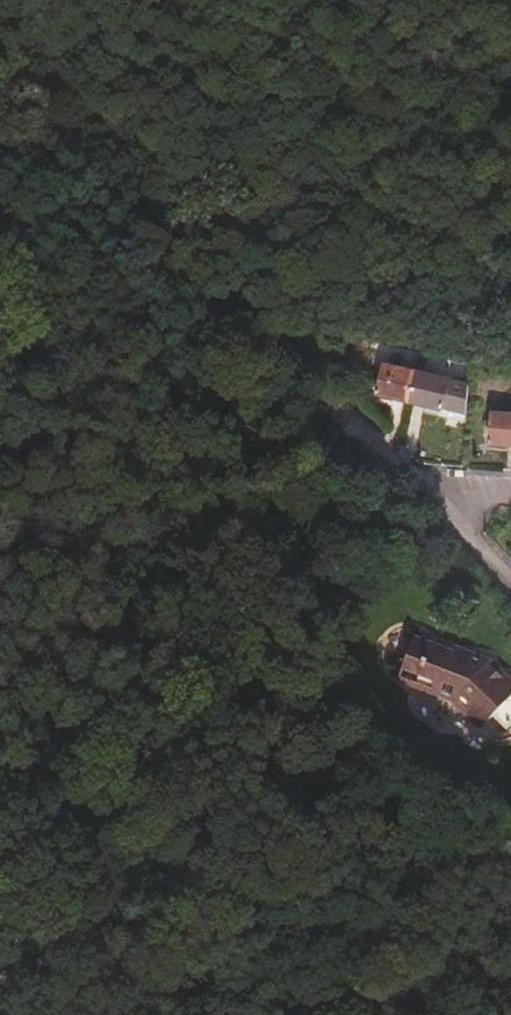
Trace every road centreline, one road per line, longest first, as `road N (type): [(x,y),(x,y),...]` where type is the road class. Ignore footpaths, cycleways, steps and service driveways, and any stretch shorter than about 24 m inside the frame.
road 1 (residential): [(427,502),(510,588)]

